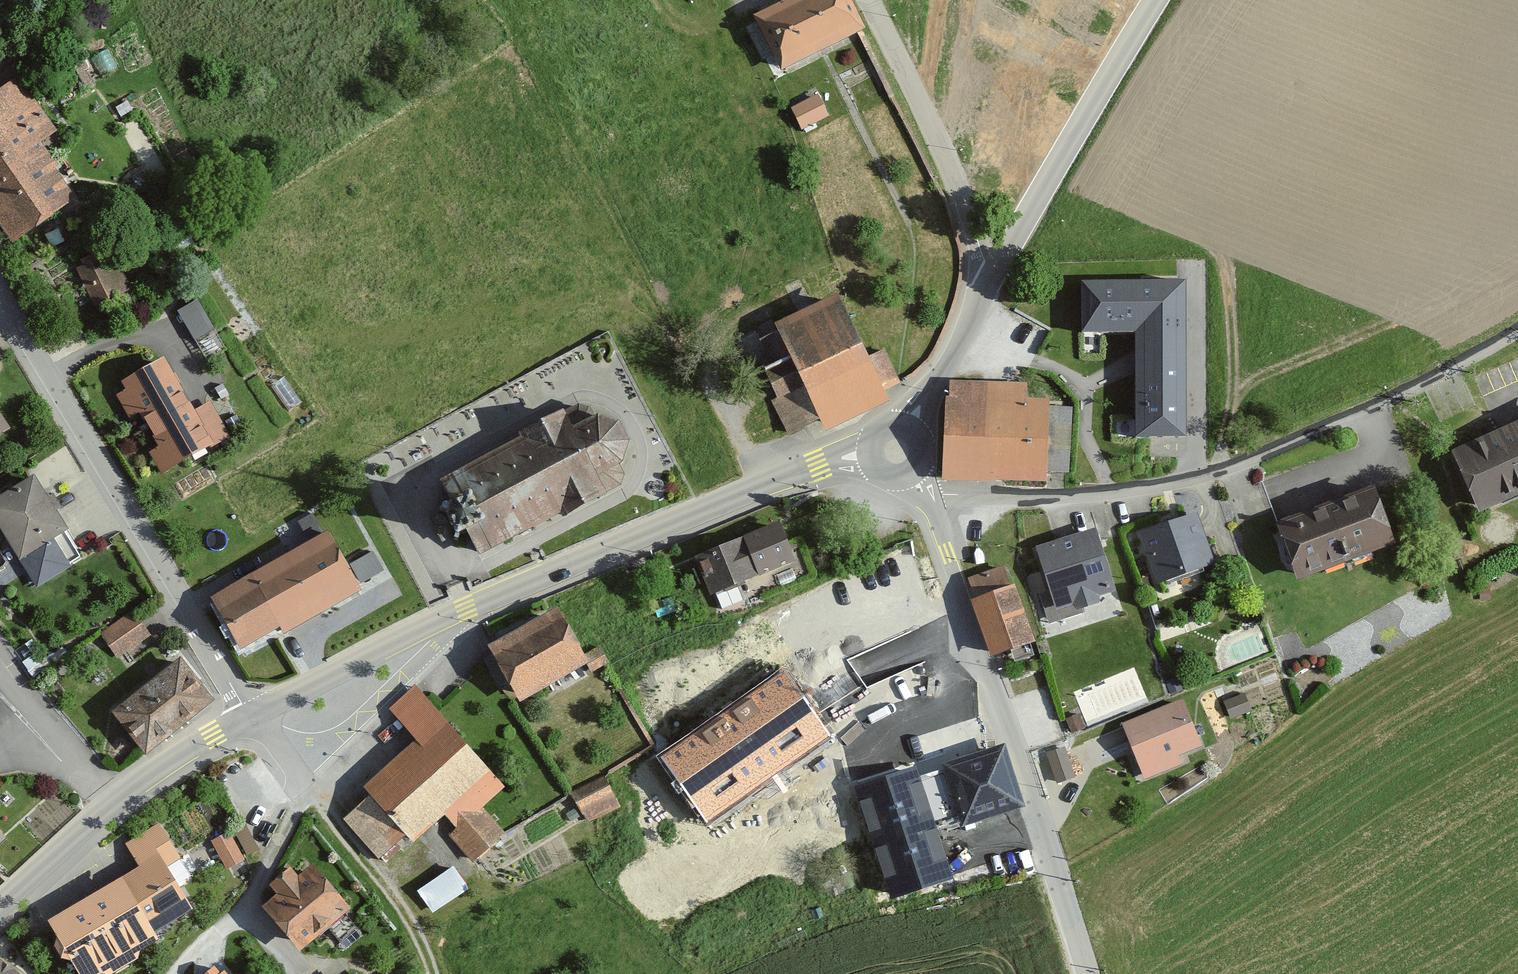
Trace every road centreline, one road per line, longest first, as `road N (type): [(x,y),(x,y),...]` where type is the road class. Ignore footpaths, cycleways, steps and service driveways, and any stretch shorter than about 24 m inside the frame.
road 1 (unclassified): [(865,451),(466,608),(251,715)]
road 2 (residential): [(1517,328),(1198,479),(1132,492),(925,497)]
road 3 (tertiary): [(925,497),(1043,822),(1088,973)]
road 4 (residential): [(251,715),(0,301)]
road 5 (tertiary): [(1156,0),(989,275)]
road 6 (unclassified): [(251,715),(111,802),(0,905)]
road 7 (unclassified): [(989,275),(936,135),(868,0)]
road 8 (track): [(297,787),(315,798),(390,892),(433,973)]
road 9 (tertiary): [(989,275),(912,424)]

